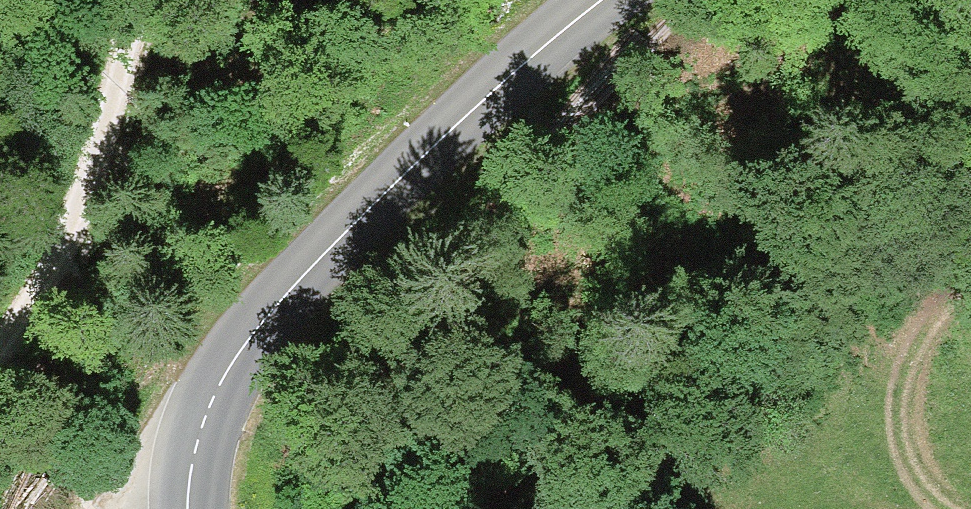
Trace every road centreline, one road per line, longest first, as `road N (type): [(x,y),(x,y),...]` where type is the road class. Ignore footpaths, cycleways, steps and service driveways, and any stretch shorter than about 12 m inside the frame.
road 1 (tertiary): [(620,0),(444,133),(255,318),(207,400),(190,488),(194,508)]
road 2 (track): [(0,341),(73,243),(158,0)]
road 3 (track): [(970,259),(930,310),(903,369),(902,432),(922,475),(954,508)]

